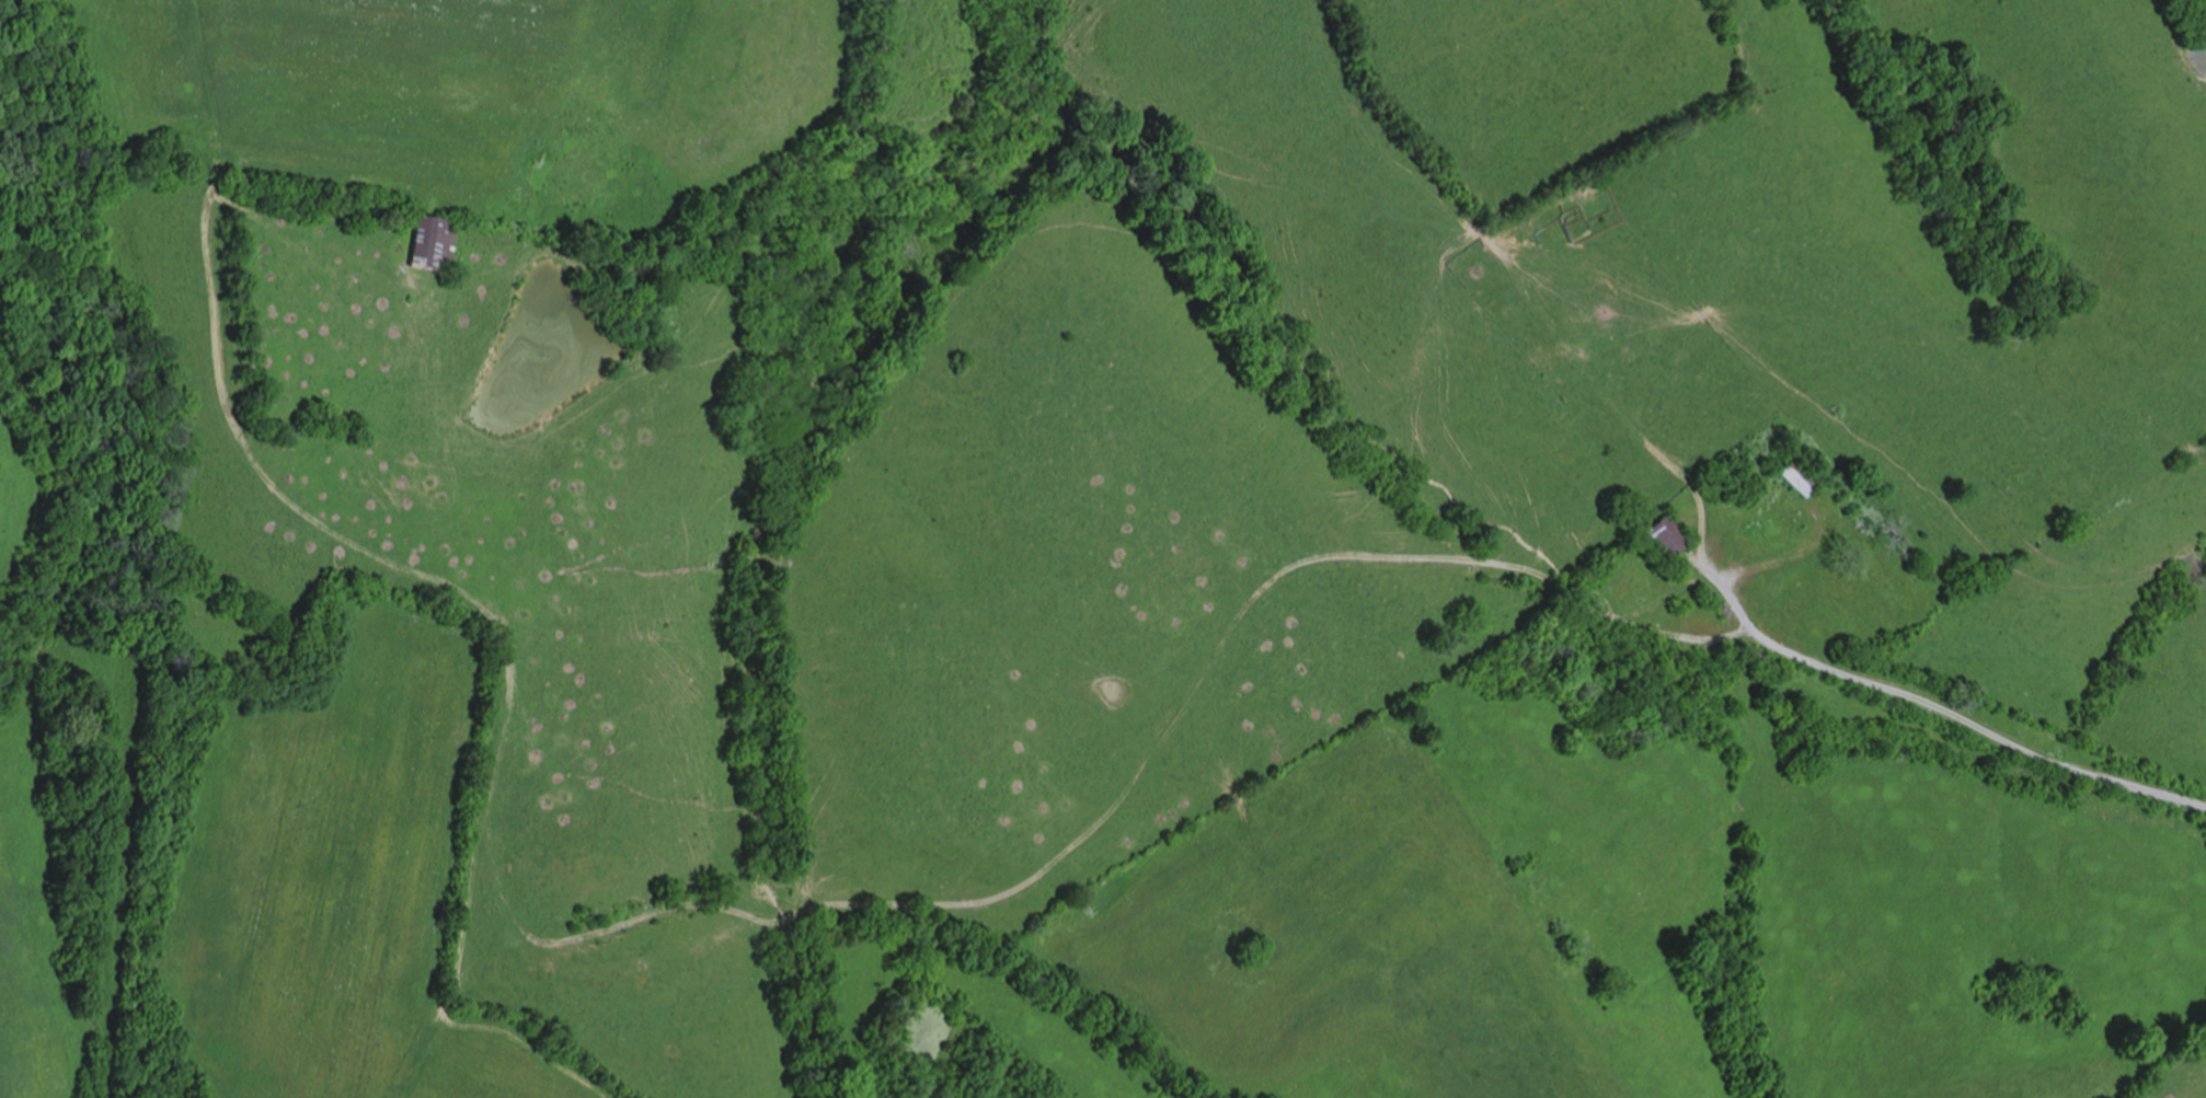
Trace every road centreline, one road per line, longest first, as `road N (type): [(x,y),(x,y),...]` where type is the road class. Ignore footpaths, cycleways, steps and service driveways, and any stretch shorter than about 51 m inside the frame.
road 1 (residential): [(1749,574),(1736,589),(1740,606),(1783,648),(1944,708),(2056,763),(2205,805)]

